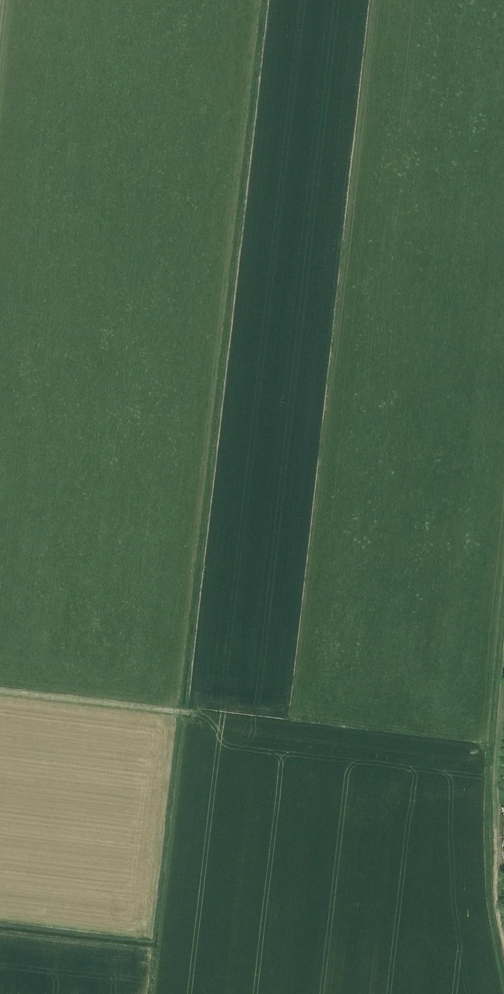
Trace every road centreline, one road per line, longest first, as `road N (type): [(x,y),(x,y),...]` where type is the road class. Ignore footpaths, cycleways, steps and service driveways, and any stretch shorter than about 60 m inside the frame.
road 1 (track): [(0,692),(186,712)]

